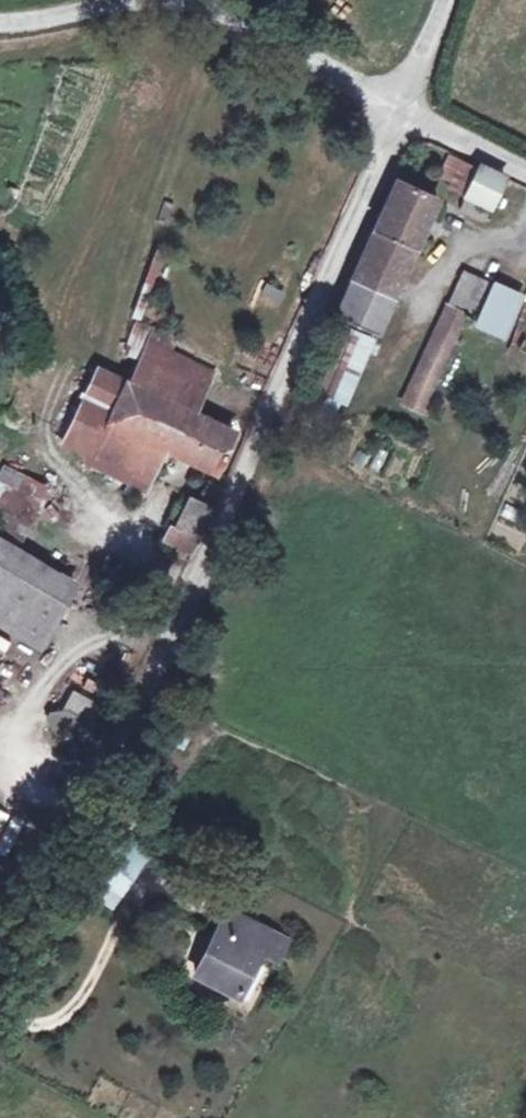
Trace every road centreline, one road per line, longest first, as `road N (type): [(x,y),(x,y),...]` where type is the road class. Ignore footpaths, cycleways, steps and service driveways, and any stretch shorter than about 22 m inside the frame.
road 1 (unclassified): [(0,937),(141,684),(397,109)]
road 2 (unclassified): [(397,109),(202,0)]
road 3 (unclassified): [(525,172),(397,109)]
road 4 (unclassified): [(126,0),(0,27)]

